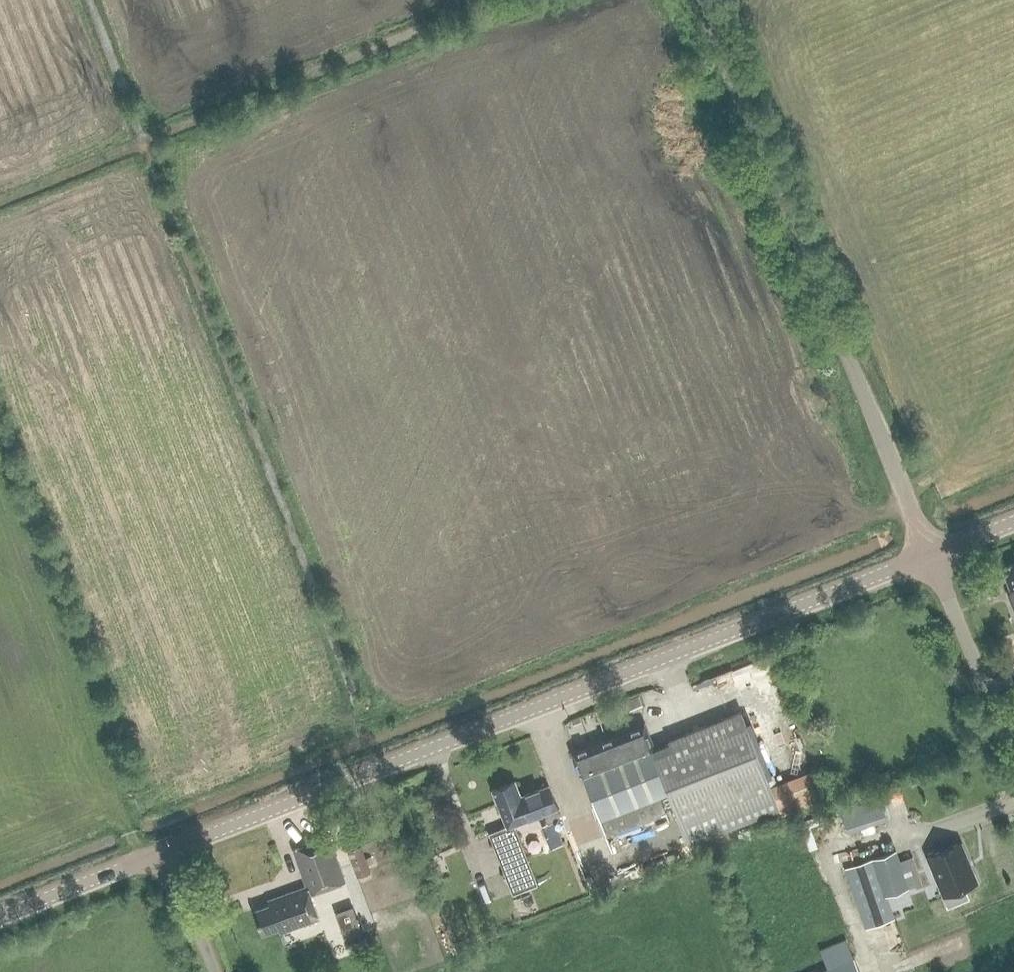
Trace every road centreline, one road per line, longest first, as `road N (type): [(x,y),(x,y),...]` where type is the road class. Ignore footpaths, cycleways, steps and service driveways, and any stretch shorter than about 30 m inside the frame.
road 1 (tertiary): [(162,851),(932,552)]
road 2 (unclassified): [(932,552),(705,0)]
road 3 (unclassified): [(1013,751),(932,552)]
road 4 (tertiary): [(0,915),(162,851)]
road 5 (unclassified): [(211,971),(162,851)]

